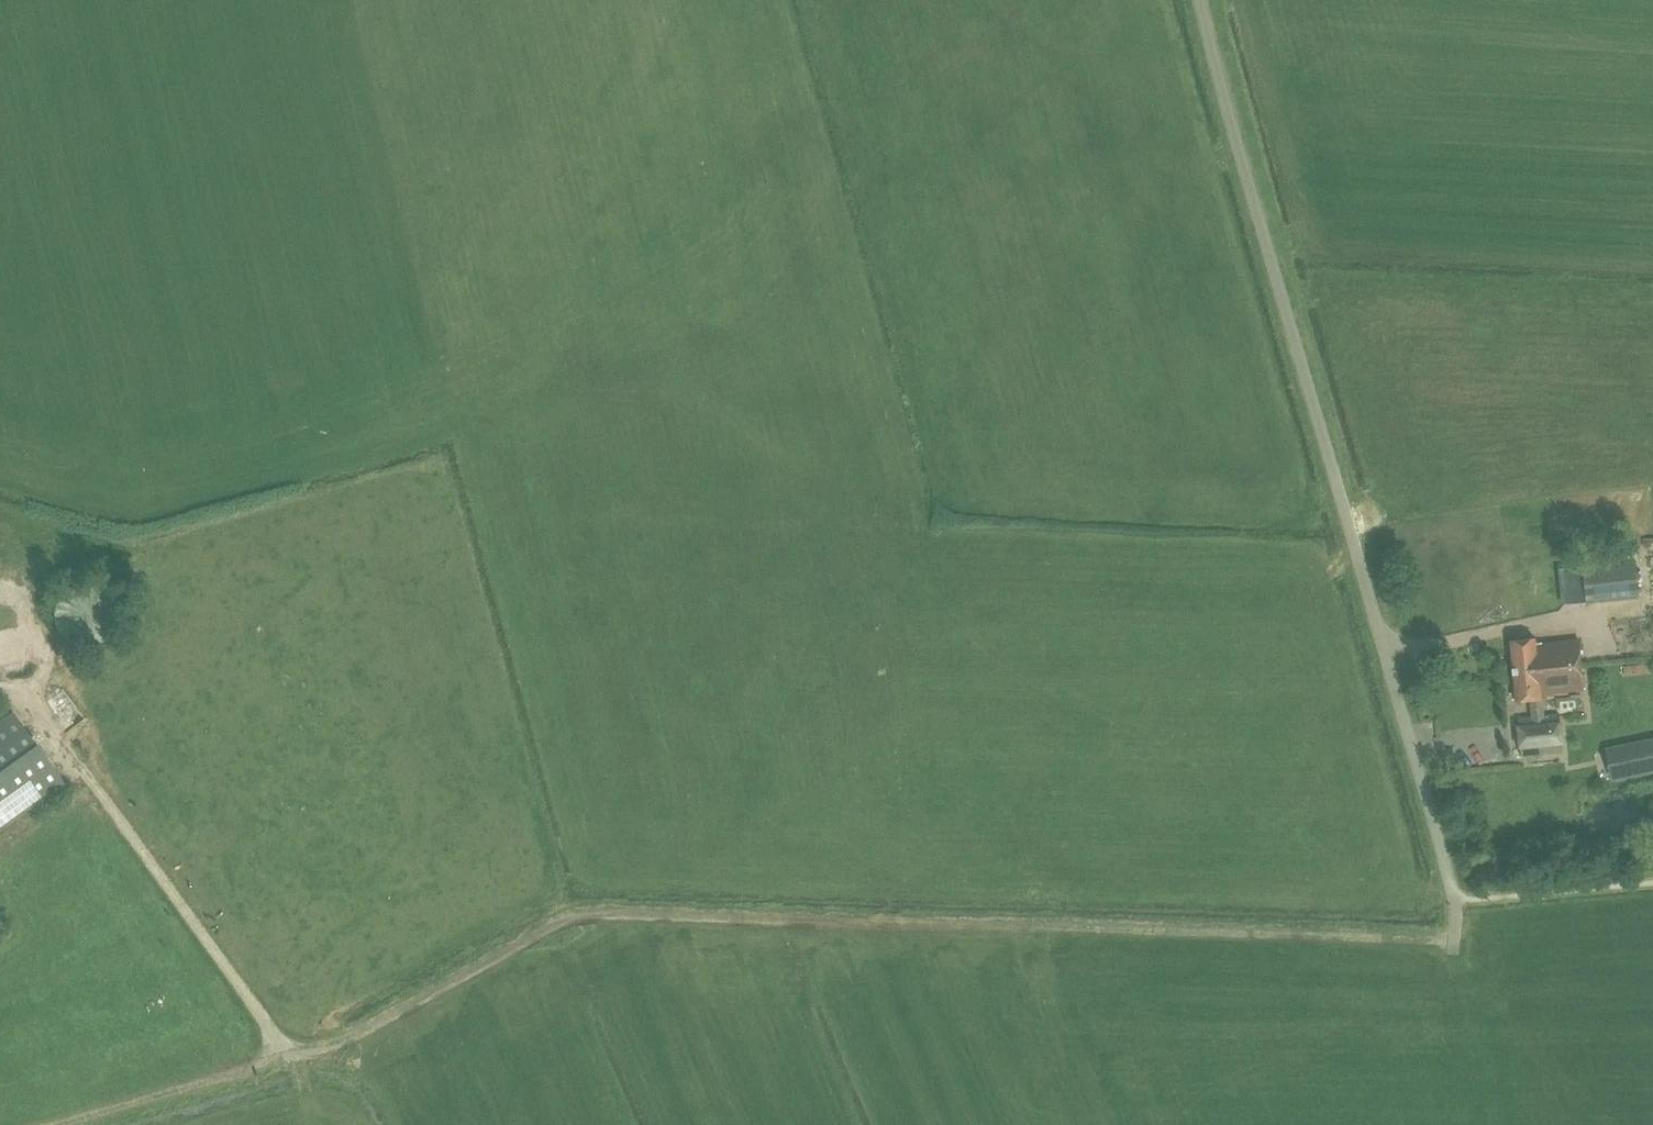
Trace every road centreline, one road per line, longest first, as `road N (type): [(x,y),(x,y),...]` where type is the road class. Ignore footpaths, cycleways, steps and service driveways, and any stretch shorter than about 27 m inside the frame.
road 1 (residential): [(1457,953),(1454,900),(1199,0)]

